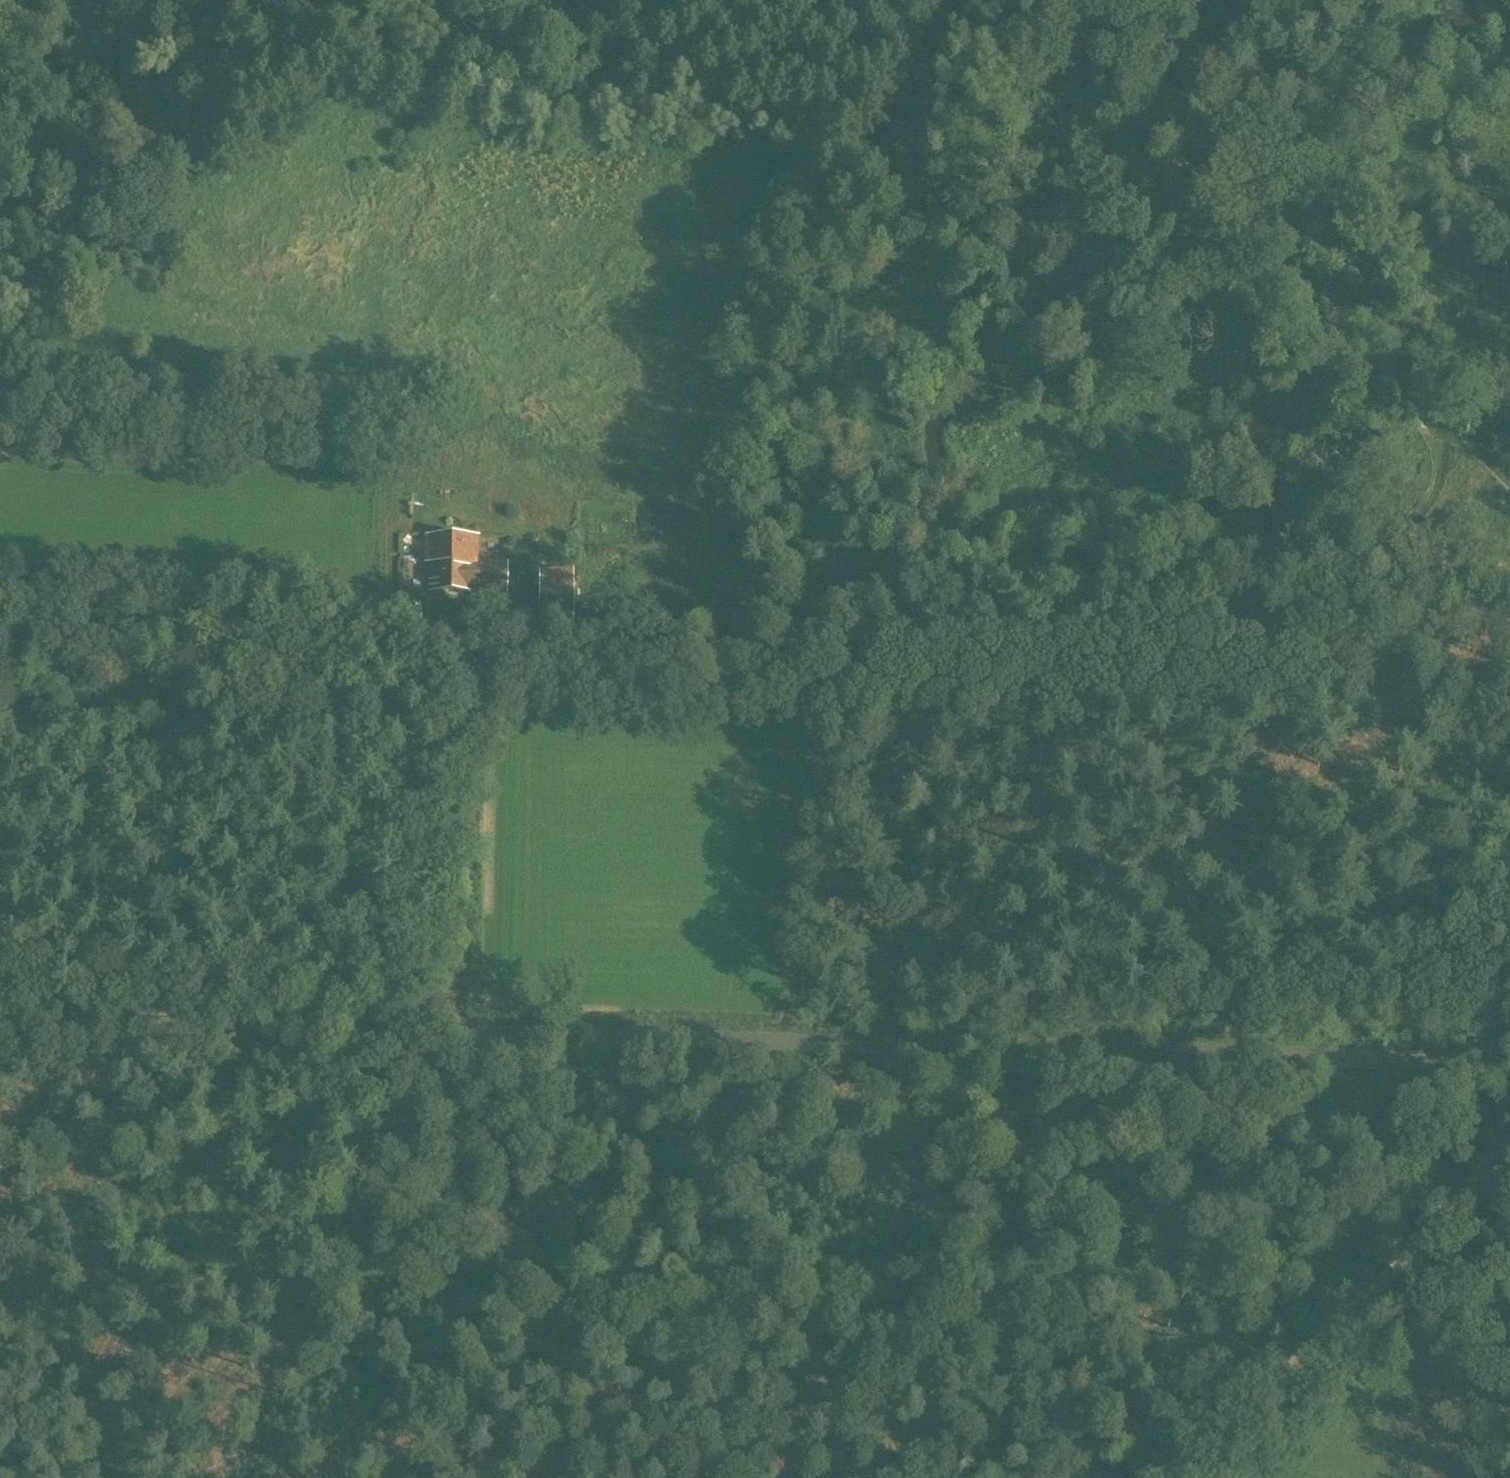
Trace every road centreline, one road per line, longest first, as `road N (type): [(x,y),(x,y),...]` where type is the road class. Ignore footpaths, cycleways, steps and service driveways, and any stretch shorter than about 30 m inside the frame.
road 1 (unclassified): [(0,1025),(1509,1059)]
road 2 (track): [(1509,1145),(1181,1477)]
road 3 (track): [(457,1040),(460,651)]

